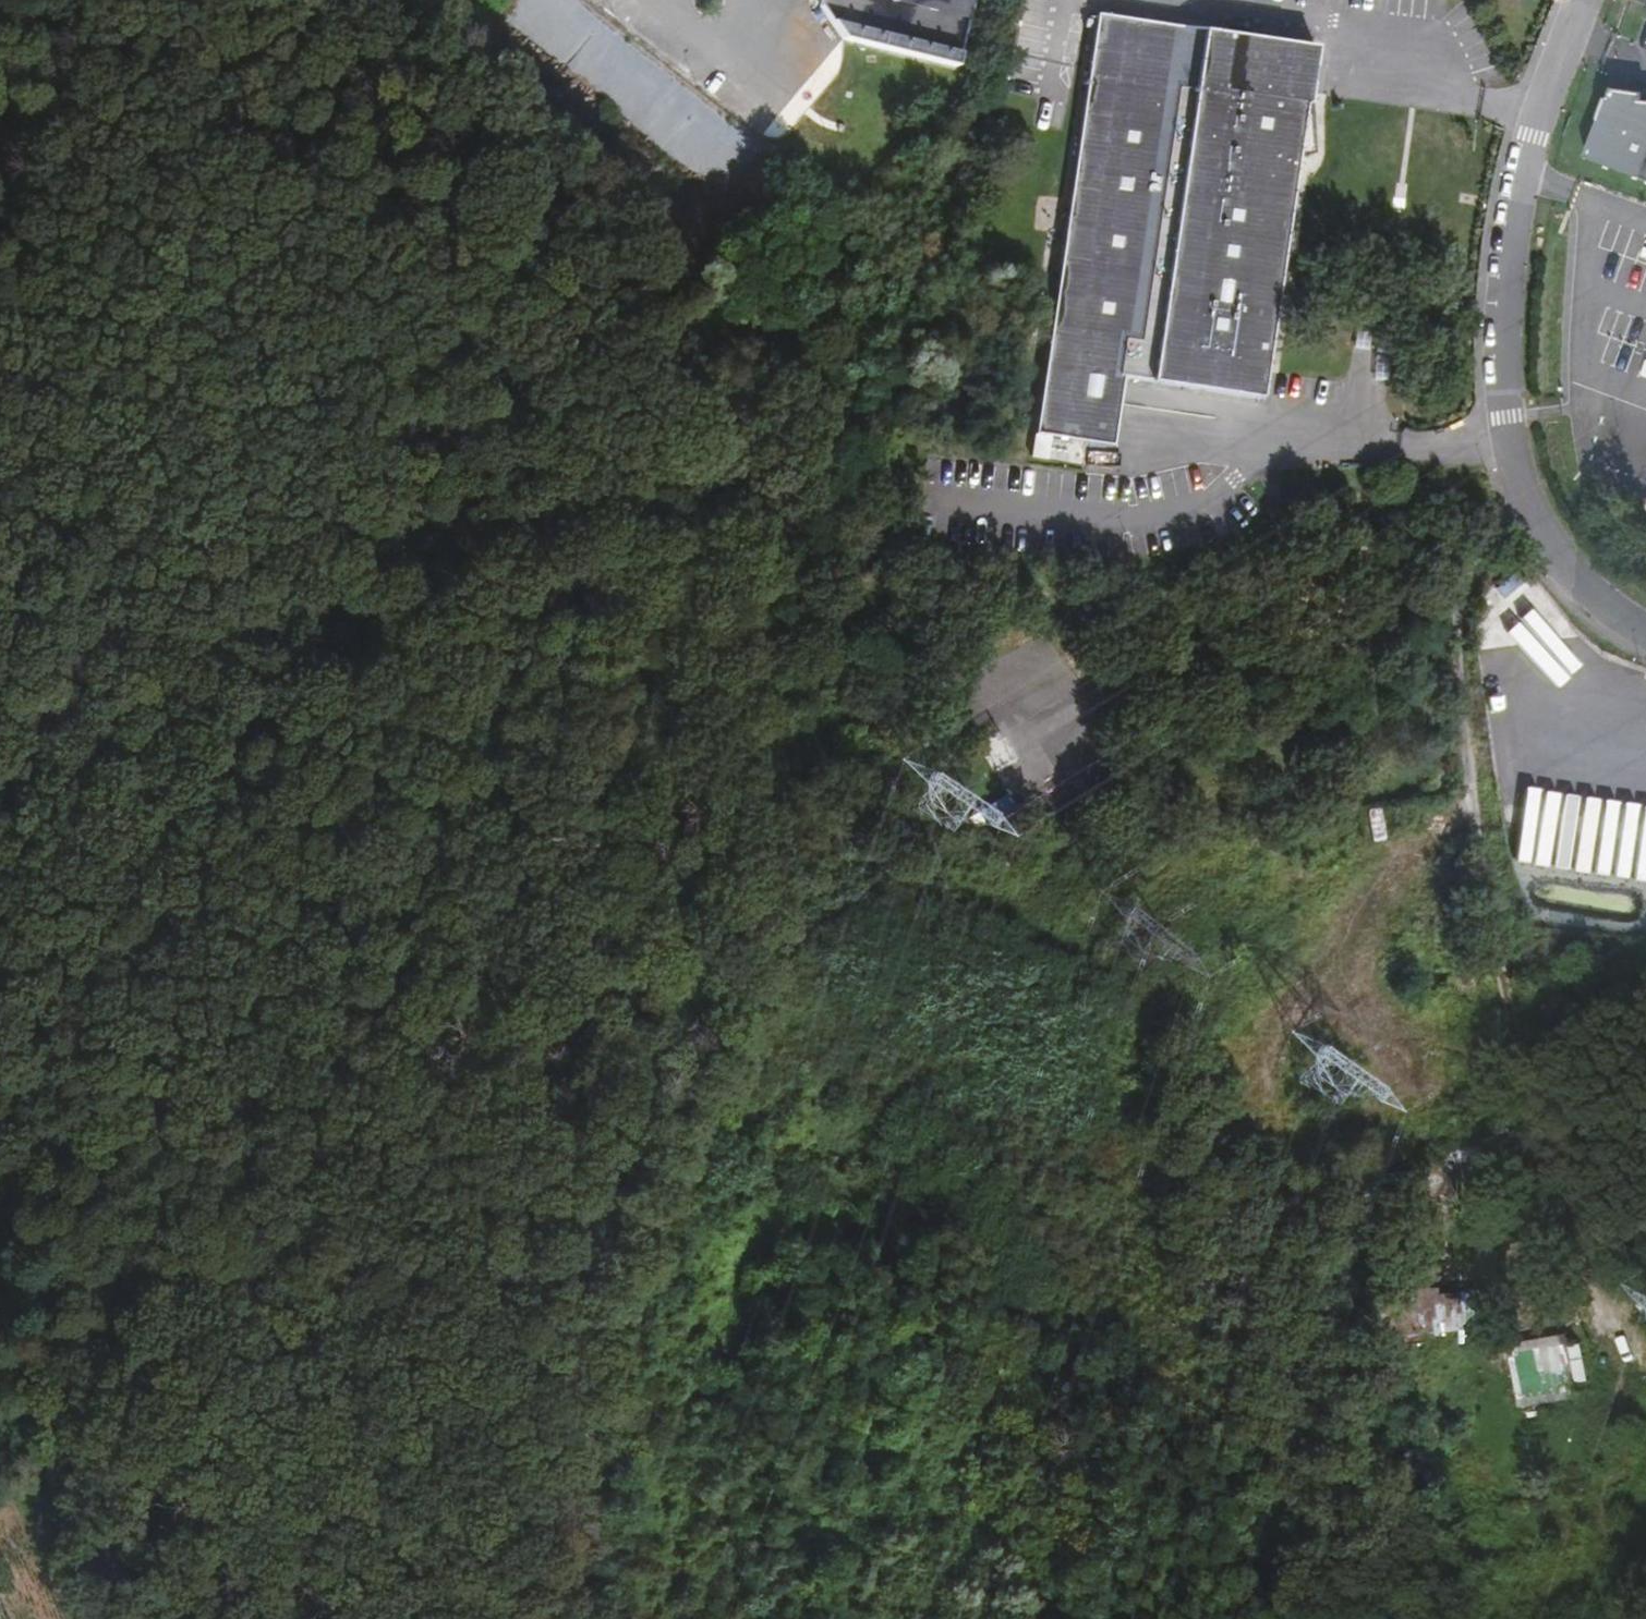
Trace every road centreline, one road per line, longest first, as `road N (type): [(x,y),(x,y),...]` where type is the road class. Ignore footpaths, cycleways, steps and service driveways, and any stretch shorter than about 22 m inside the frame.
road 1 (track): [(1483,838),(1613,1365),(1619,1470),(1592,1618)]
road 2 (track): [(1541,512),(1466,573),(1453,646),(1483,838),(1384,881),(1266,1117)]
road 3 (unclassified): [(1645,642),(1560,562),(1506,417),(1515,228),(1532,136),(1585,0)]

